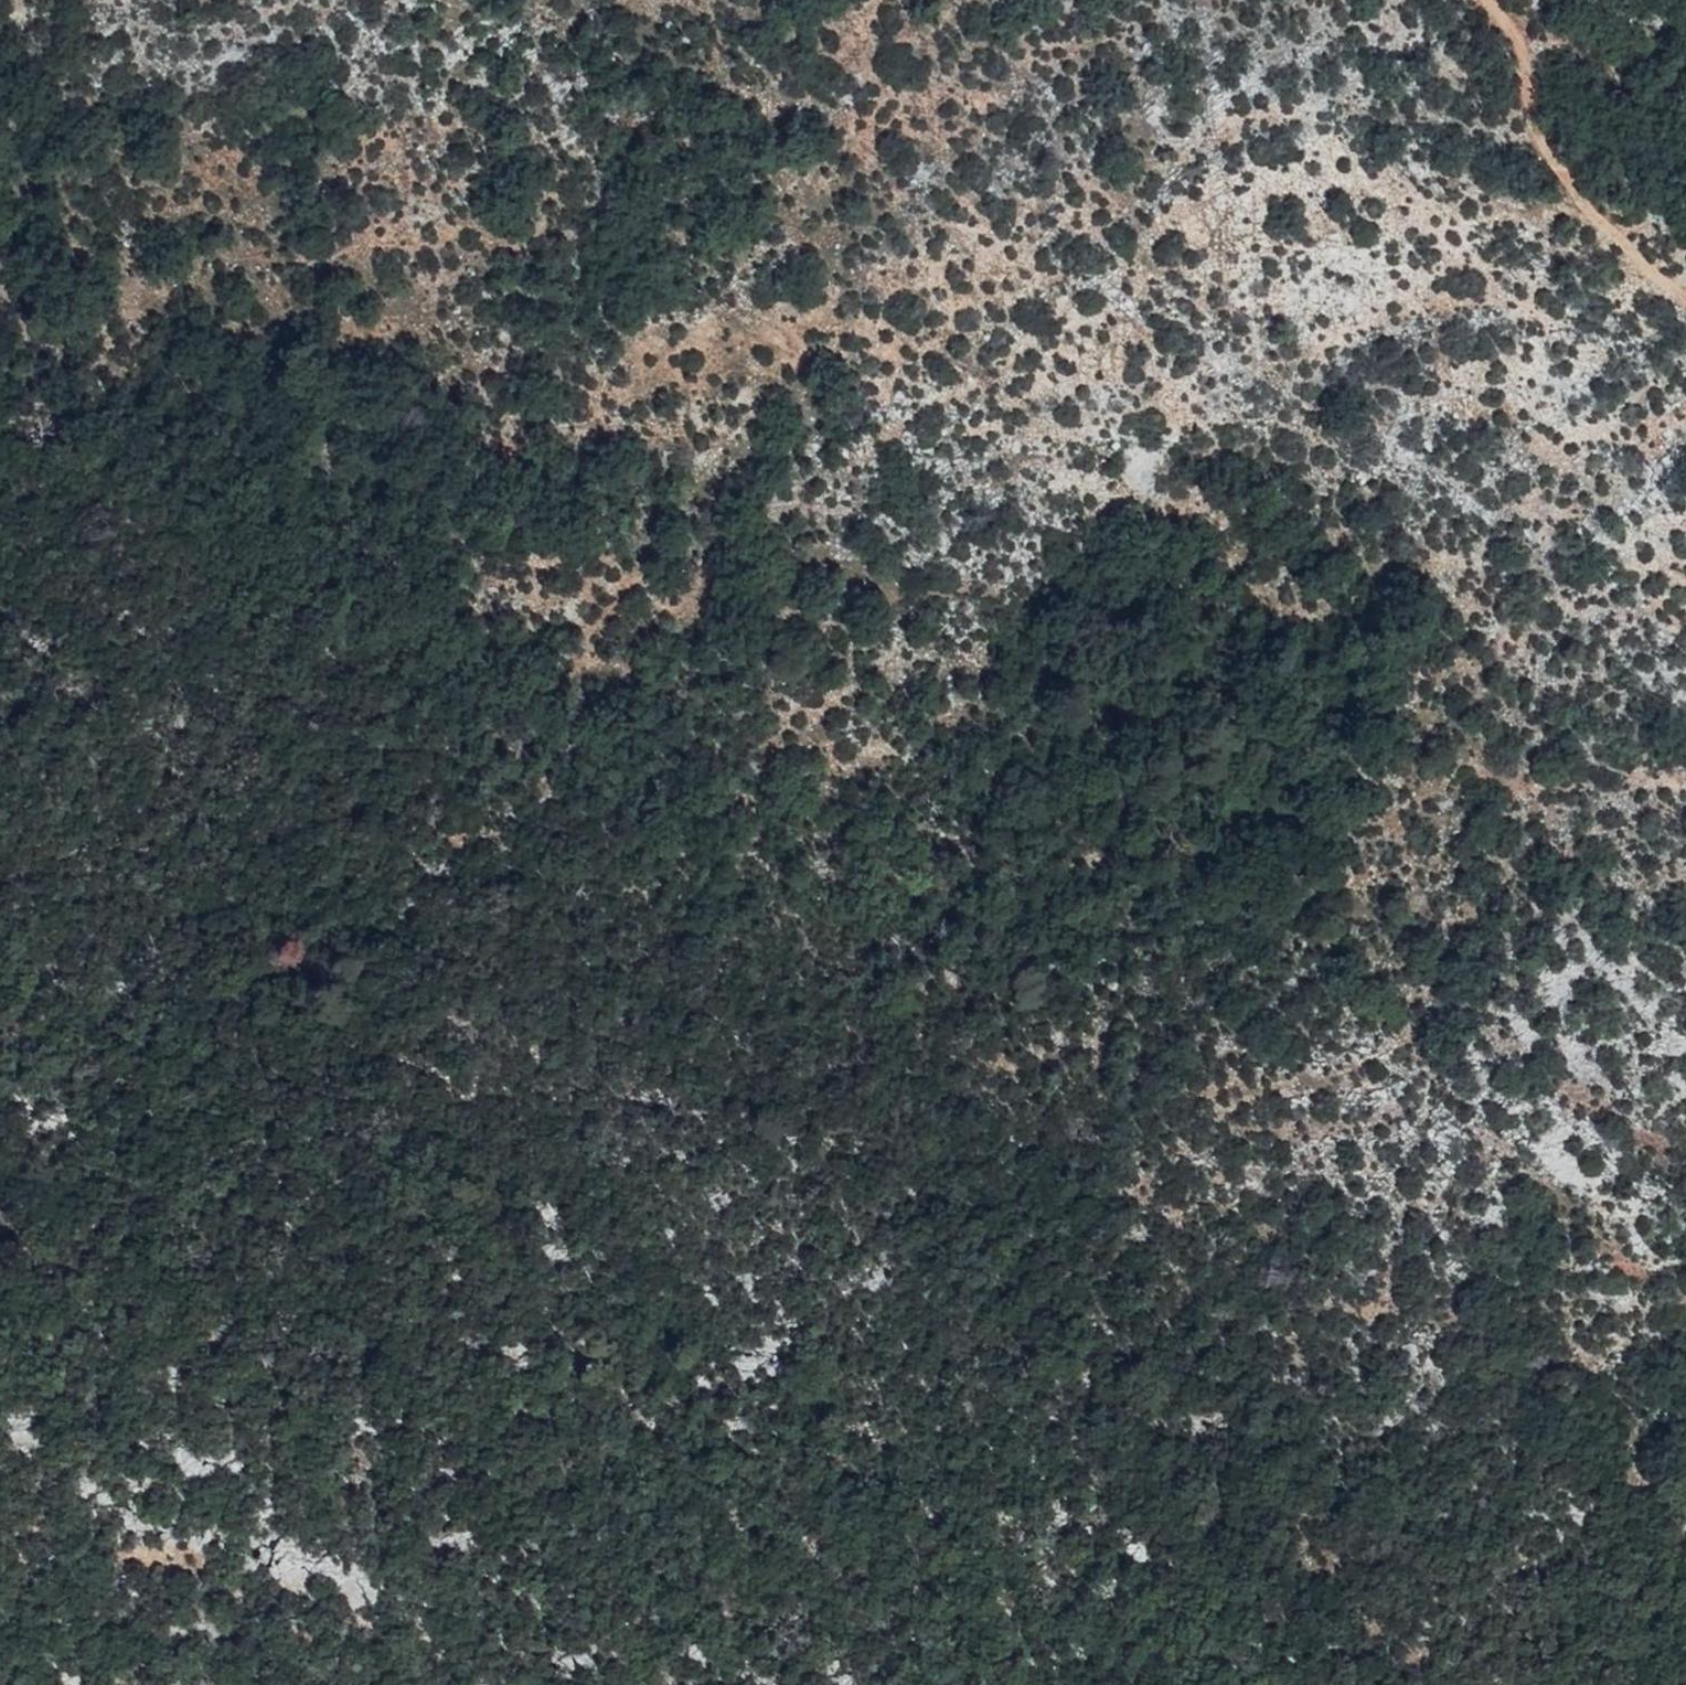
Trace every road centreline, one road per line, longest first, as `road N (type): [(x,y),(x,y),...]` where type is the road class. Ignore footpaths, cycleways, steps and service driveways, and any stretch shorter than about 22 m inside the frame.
road 1 (track): [(1486,0),(1526,55),(1529,118),(1597,218),(1685,300)]

